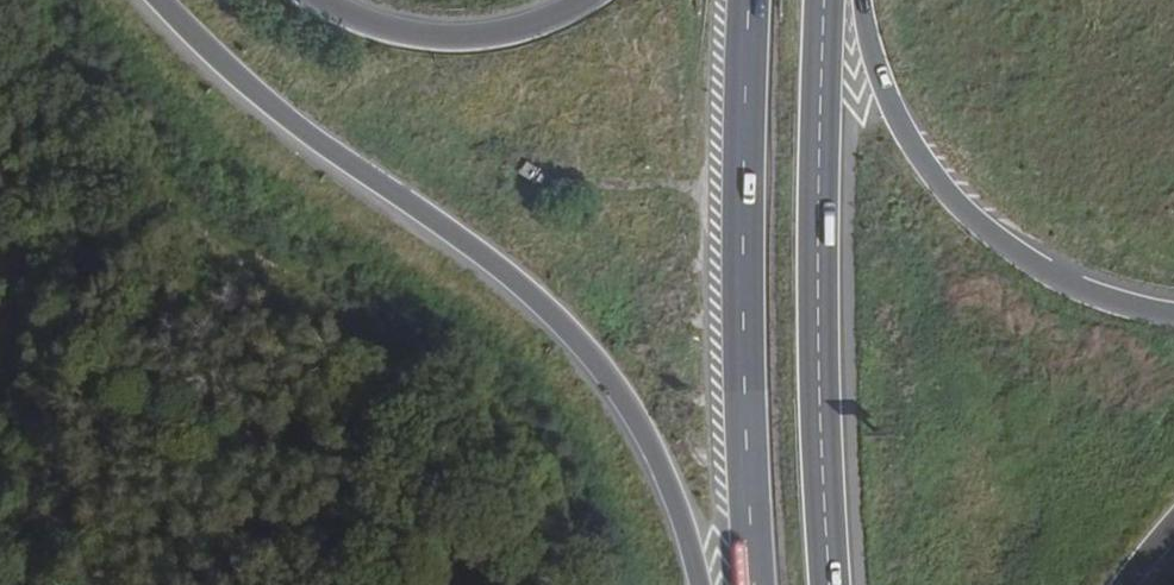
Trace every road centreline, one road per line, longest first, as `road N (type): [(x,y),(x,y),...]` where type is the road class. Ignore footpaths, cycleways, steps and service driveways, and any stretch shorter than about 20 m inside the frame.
road 1 (trunk): [(156,0),(296,127),(550,313),(654,449),(699,584)]
road 2 (trunk): [(830,584),(819,365),(822,0)]
road 3 (trunk): [(748,0),(745,367),(755,584)]
road 4 (trunk): [(1173,318),(1059,286),(1020,266),(960,215),(884,97),(862,0)]
road 5 (trunk): [(585,0),(505,35),(446,38),(391,33),(313,0)]

